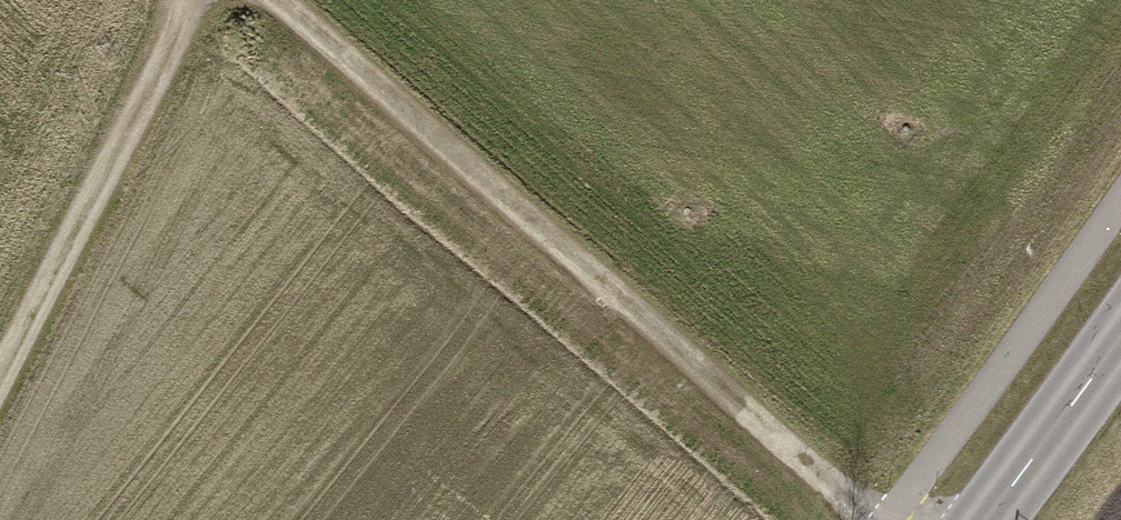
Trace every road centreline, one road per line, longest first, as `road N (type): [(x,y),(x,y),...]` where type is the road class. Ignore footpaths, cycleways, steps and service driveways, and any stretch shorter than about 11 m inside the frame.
road 1 (track): [(275,0),(876,519)]
road 2 (track): [(0,400),(210,0)]
road 3 (secondary): [(1120,336),(989,519)]

